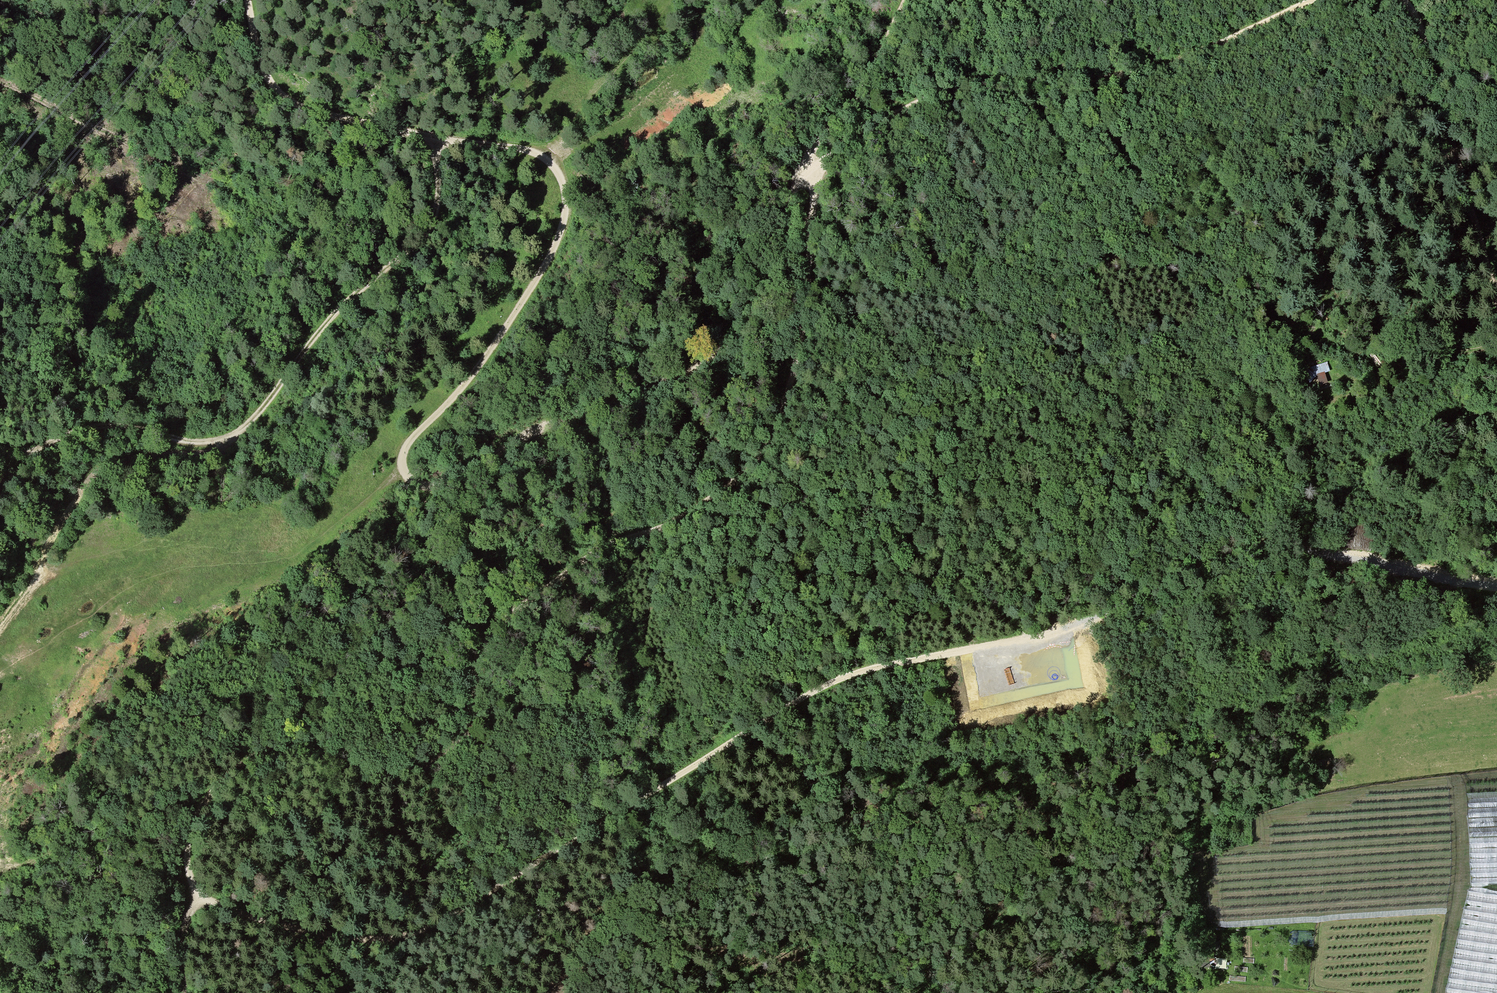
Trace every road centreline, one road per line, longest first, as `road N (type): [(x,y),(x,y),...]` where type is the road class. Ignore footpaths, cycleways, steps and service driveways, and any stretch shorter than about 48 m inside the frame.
road 1 (track): [(1496,592),(1266,548),(1073,628),(846,674),(429,928),(361,938),(195,901)]
road 2 (track): [(799,177),(770,285),(710,343),(589,383),(461,471),(419,479),(402,468),(405,446),(470,384),(569,245),(576,204),(548,163),(516,143),(434,138),(301,101),(282,88),(252,43),(250,0)]
road 3 (track): [(195,901),(191,837),(215,784),(272,747),(309,740),(393,759),(456,745),(471,722),(483,612),(504,577),(525,556),(675,525),(772,437),(793,409),(809,271),(799,177)]
road 4 (track): [(0,456),(92,425),(197,440),(235,434),(322,327),(432,226),(439,198),(434,138)]
road 5 (track): [(1299,0),(1153,61),(953,81),(880,117),(799,177)]
road 6 (track): [(1496,295),(1413,0)]
road 7 (track): [(1442,992),(1459,900),(1463,779)]
road 8 (track): [(799,177),(809,144),(878,72),(908,0)]
road 9 (track): [(269,562),(339,526),(402,468)]

